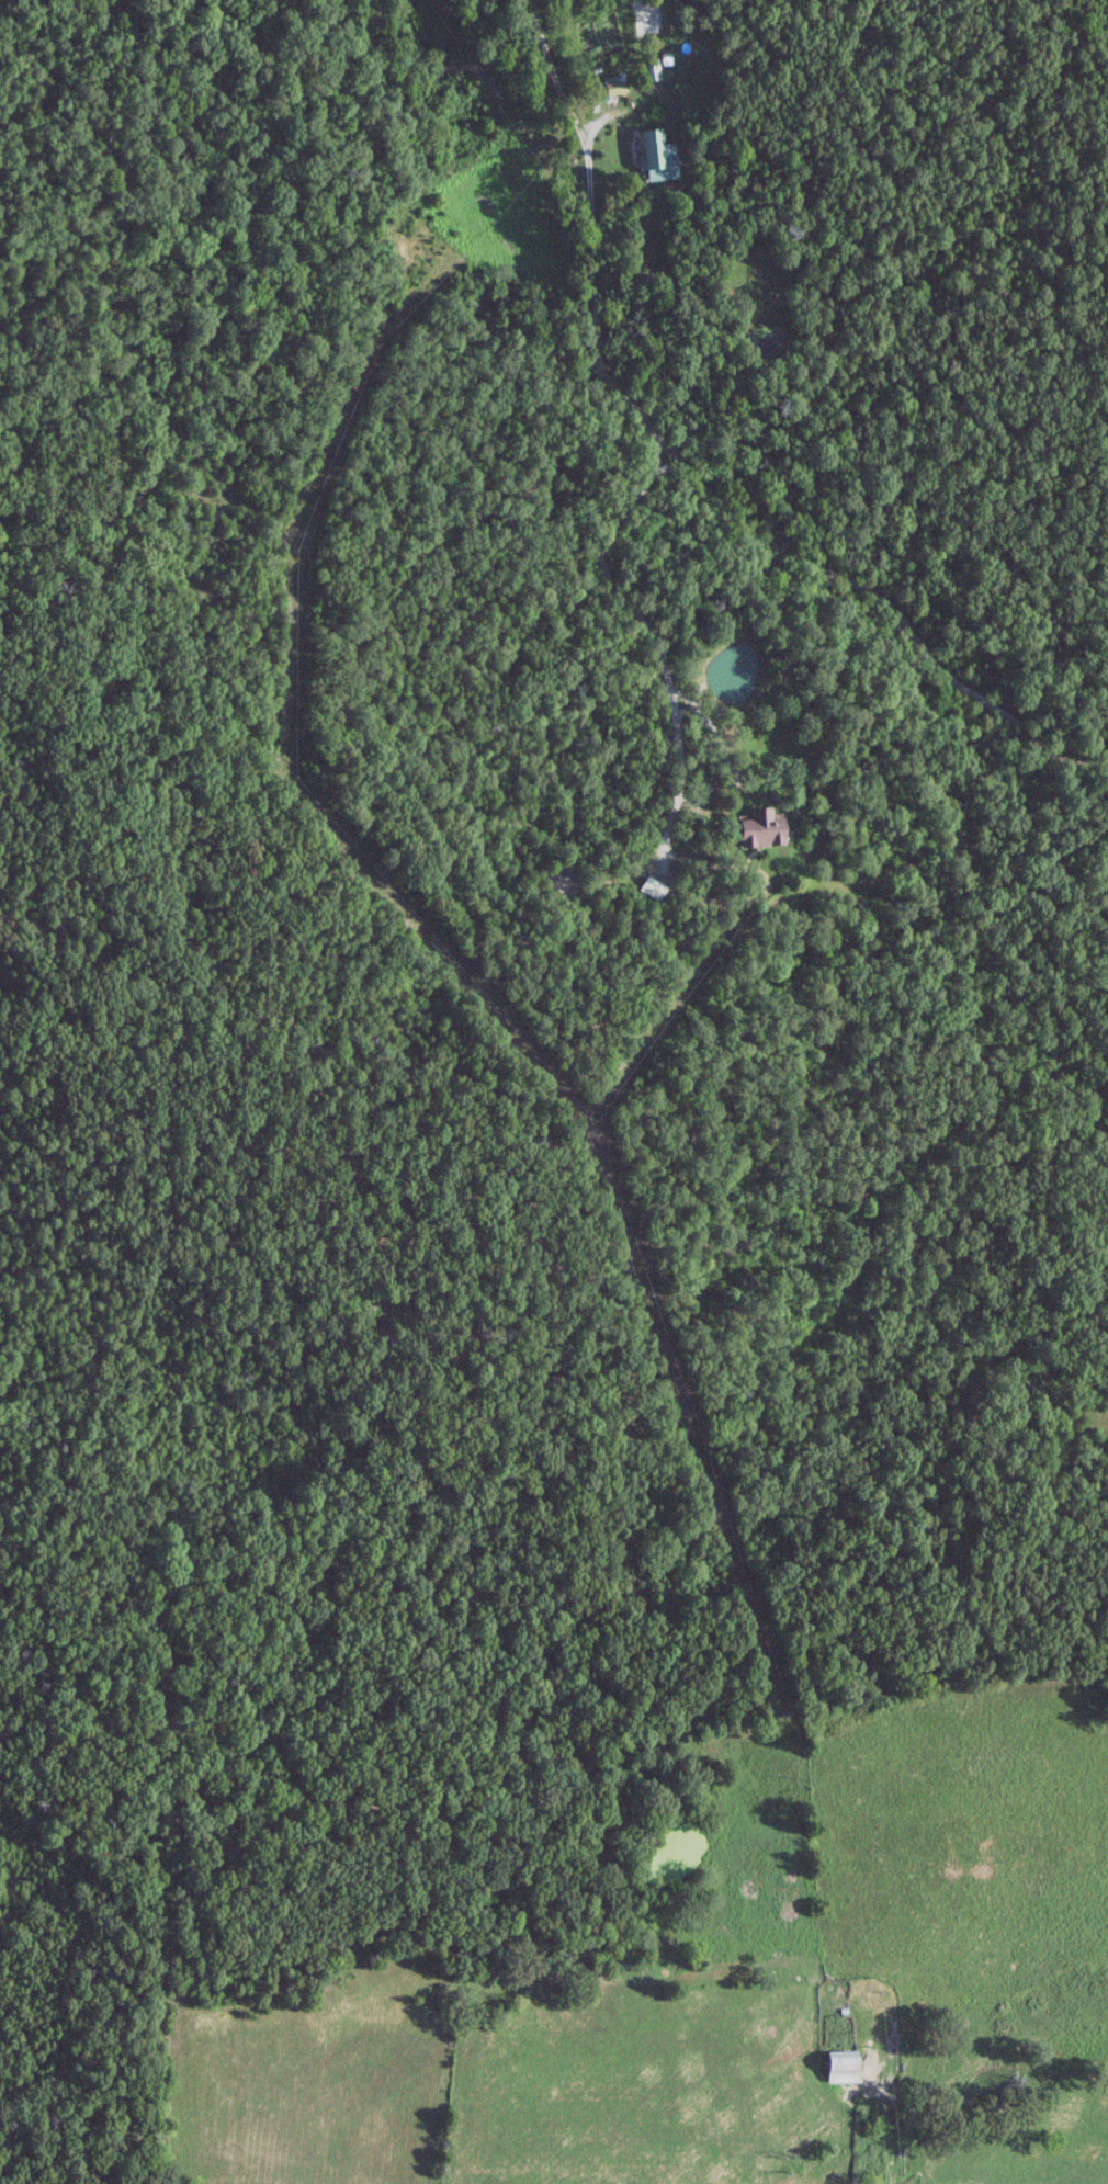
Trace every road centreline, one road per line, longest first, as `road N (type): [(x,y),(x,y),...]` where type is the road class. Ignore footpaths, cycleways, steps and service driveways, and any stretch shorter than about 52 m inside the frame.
road 1 (residential): [(1107,758),(1027,742),(975,704),(880,602),(772,531),(671,446),(615,386)]

